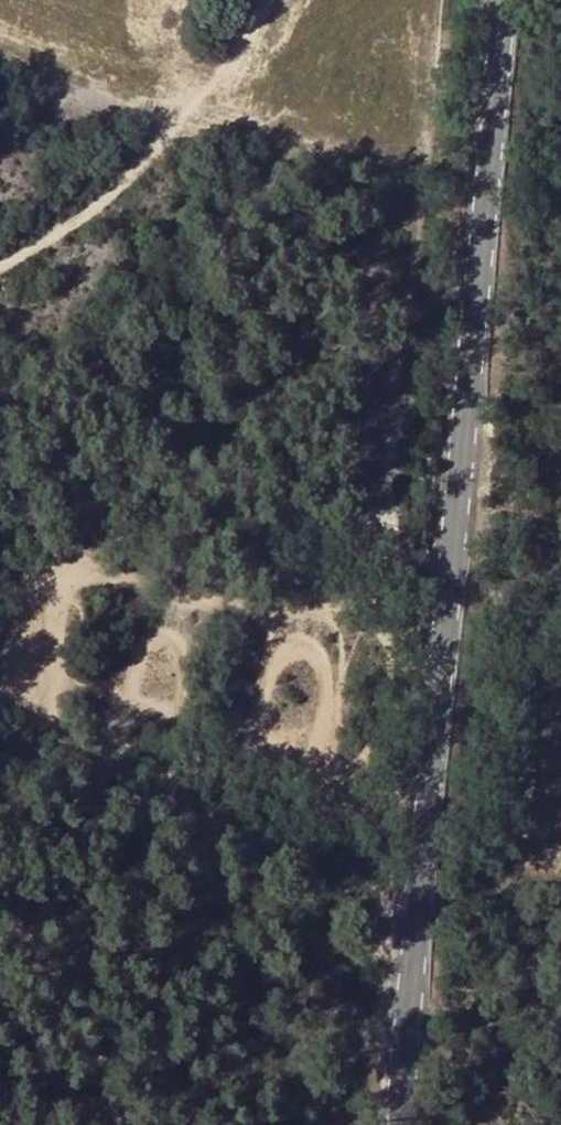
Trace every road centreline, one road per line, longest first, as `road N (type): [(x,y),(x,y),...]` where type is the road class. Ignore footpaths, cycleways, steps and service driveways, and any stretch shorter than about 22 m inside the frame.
road 1 (tertiary): [(538,0),(420,1124)]

